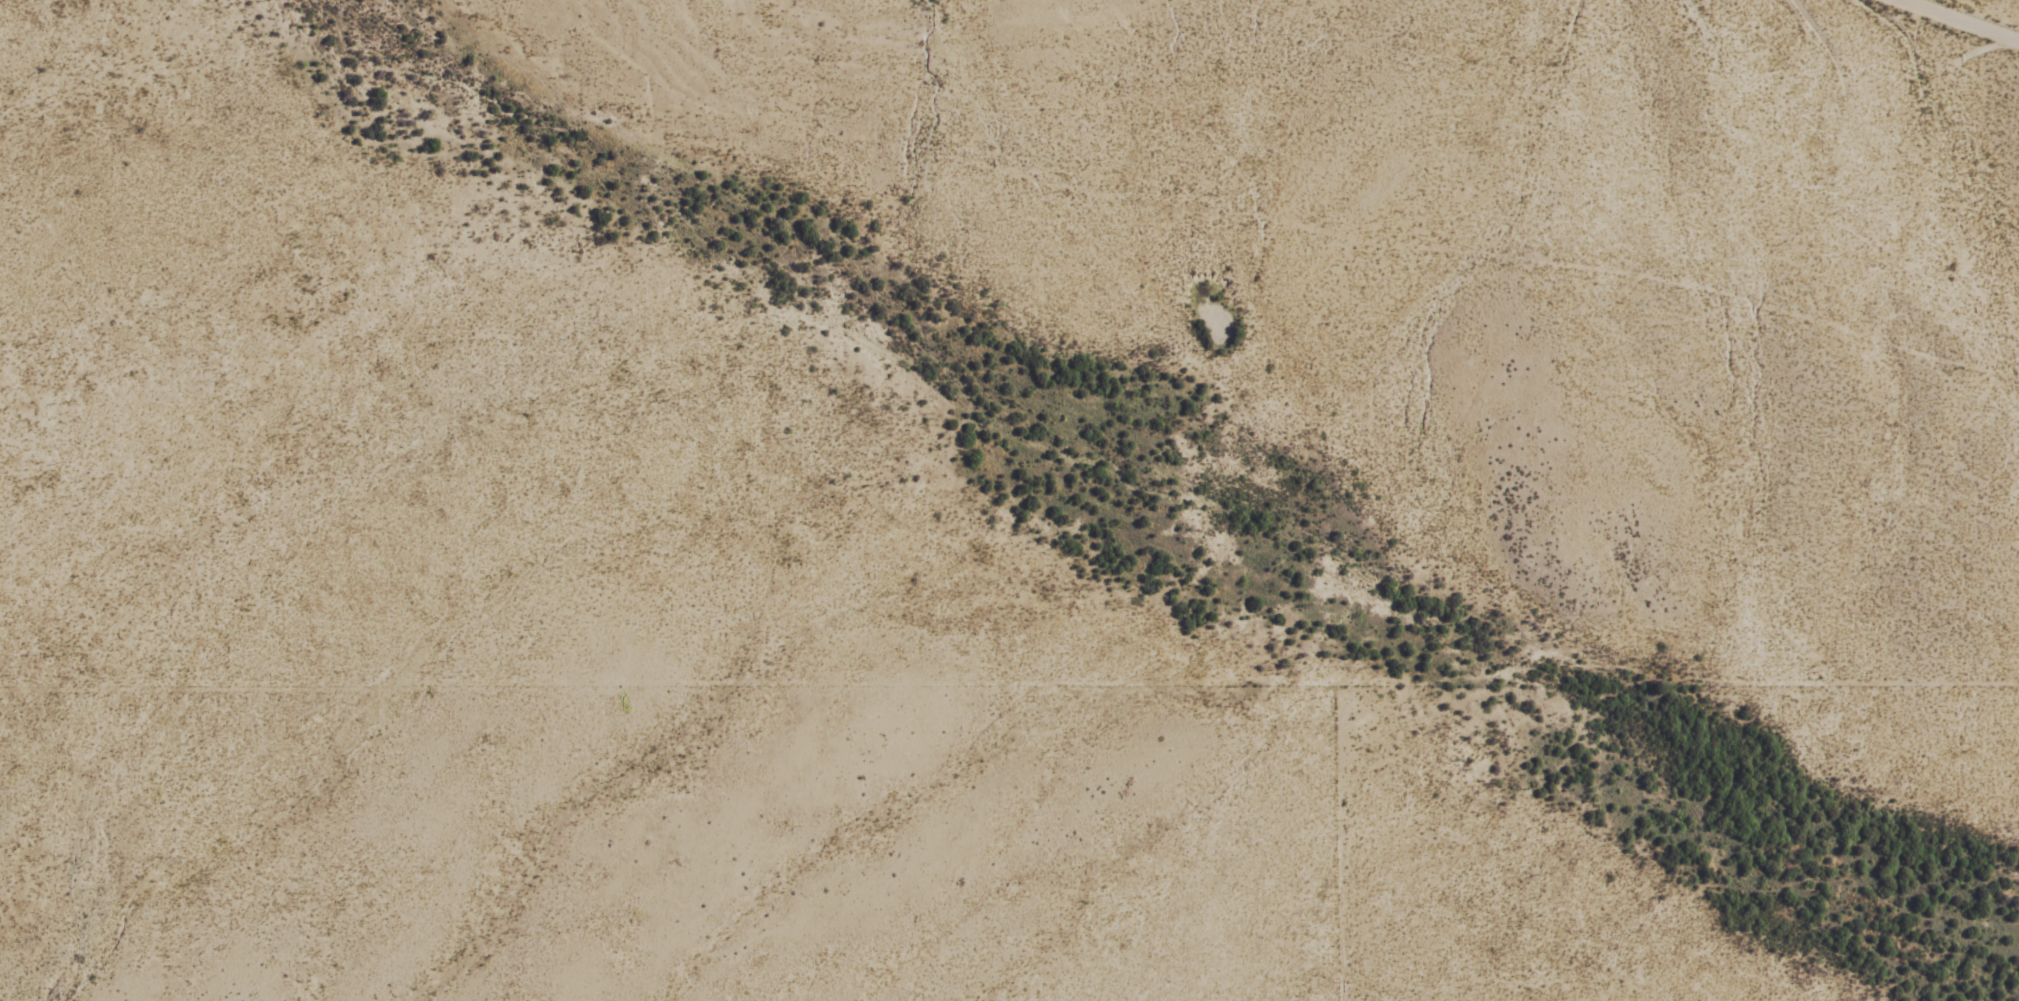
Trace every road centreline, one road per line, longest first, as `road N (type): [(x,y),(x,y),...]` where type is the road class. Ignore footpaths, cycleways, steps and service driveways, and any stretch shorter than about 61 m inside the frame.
road 1 (residential): [(2018,43),(1895,0)]

